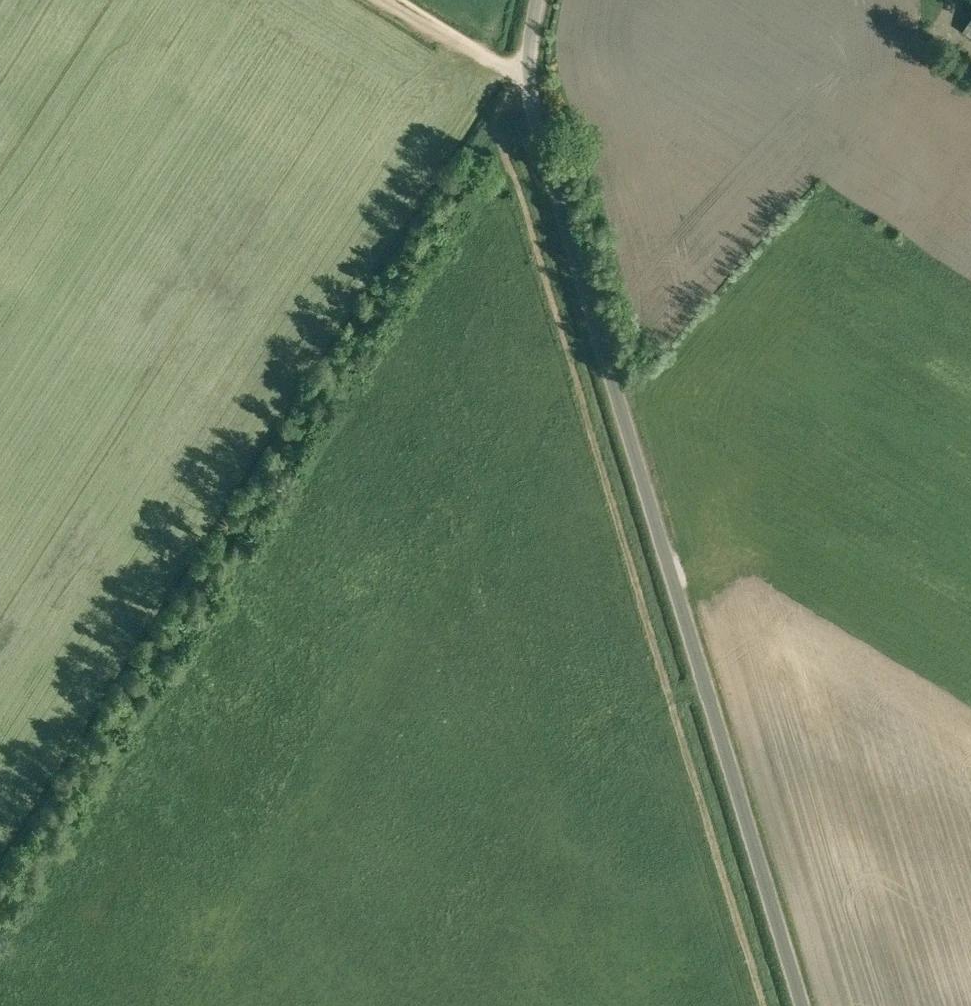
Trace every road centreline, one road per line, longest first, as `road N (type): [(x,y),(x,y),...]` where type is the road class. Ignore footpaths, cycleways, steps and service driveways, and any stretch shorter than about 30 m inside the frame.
road 1 (unclassified): [(802,1005),(533,117),(529,48),(539,0)]
road 2 (track): [(531,90),(381,0)]

